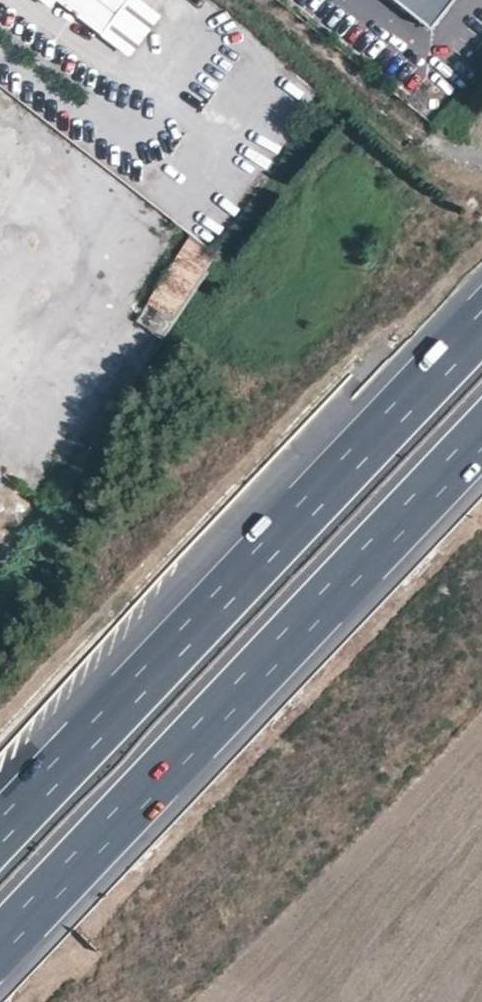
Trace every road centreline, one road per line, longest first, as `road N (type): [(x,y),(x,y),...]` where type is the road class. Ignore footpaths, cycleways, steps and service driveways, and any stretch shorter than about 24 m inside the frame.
road 1 (motorway): [(481,323),(0,832)]
road 2 (motorway): [(0,949),(481,446)]

